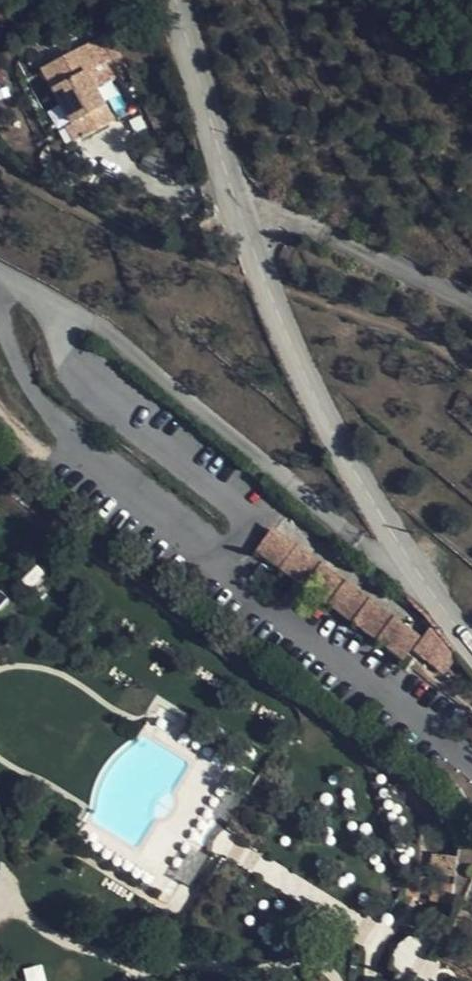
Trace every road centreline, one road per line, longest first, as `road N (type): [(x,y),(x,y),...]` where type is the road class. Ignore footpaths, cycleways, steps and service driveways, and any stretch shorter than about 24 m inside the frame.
road 1 (secondary): [(471,645),(388,526),(325,412),(245,226)]
road 2 (residential): [(245,226),(302,221),(471,302)]
road 3 (secondary): [(245,226),(179,0)]

